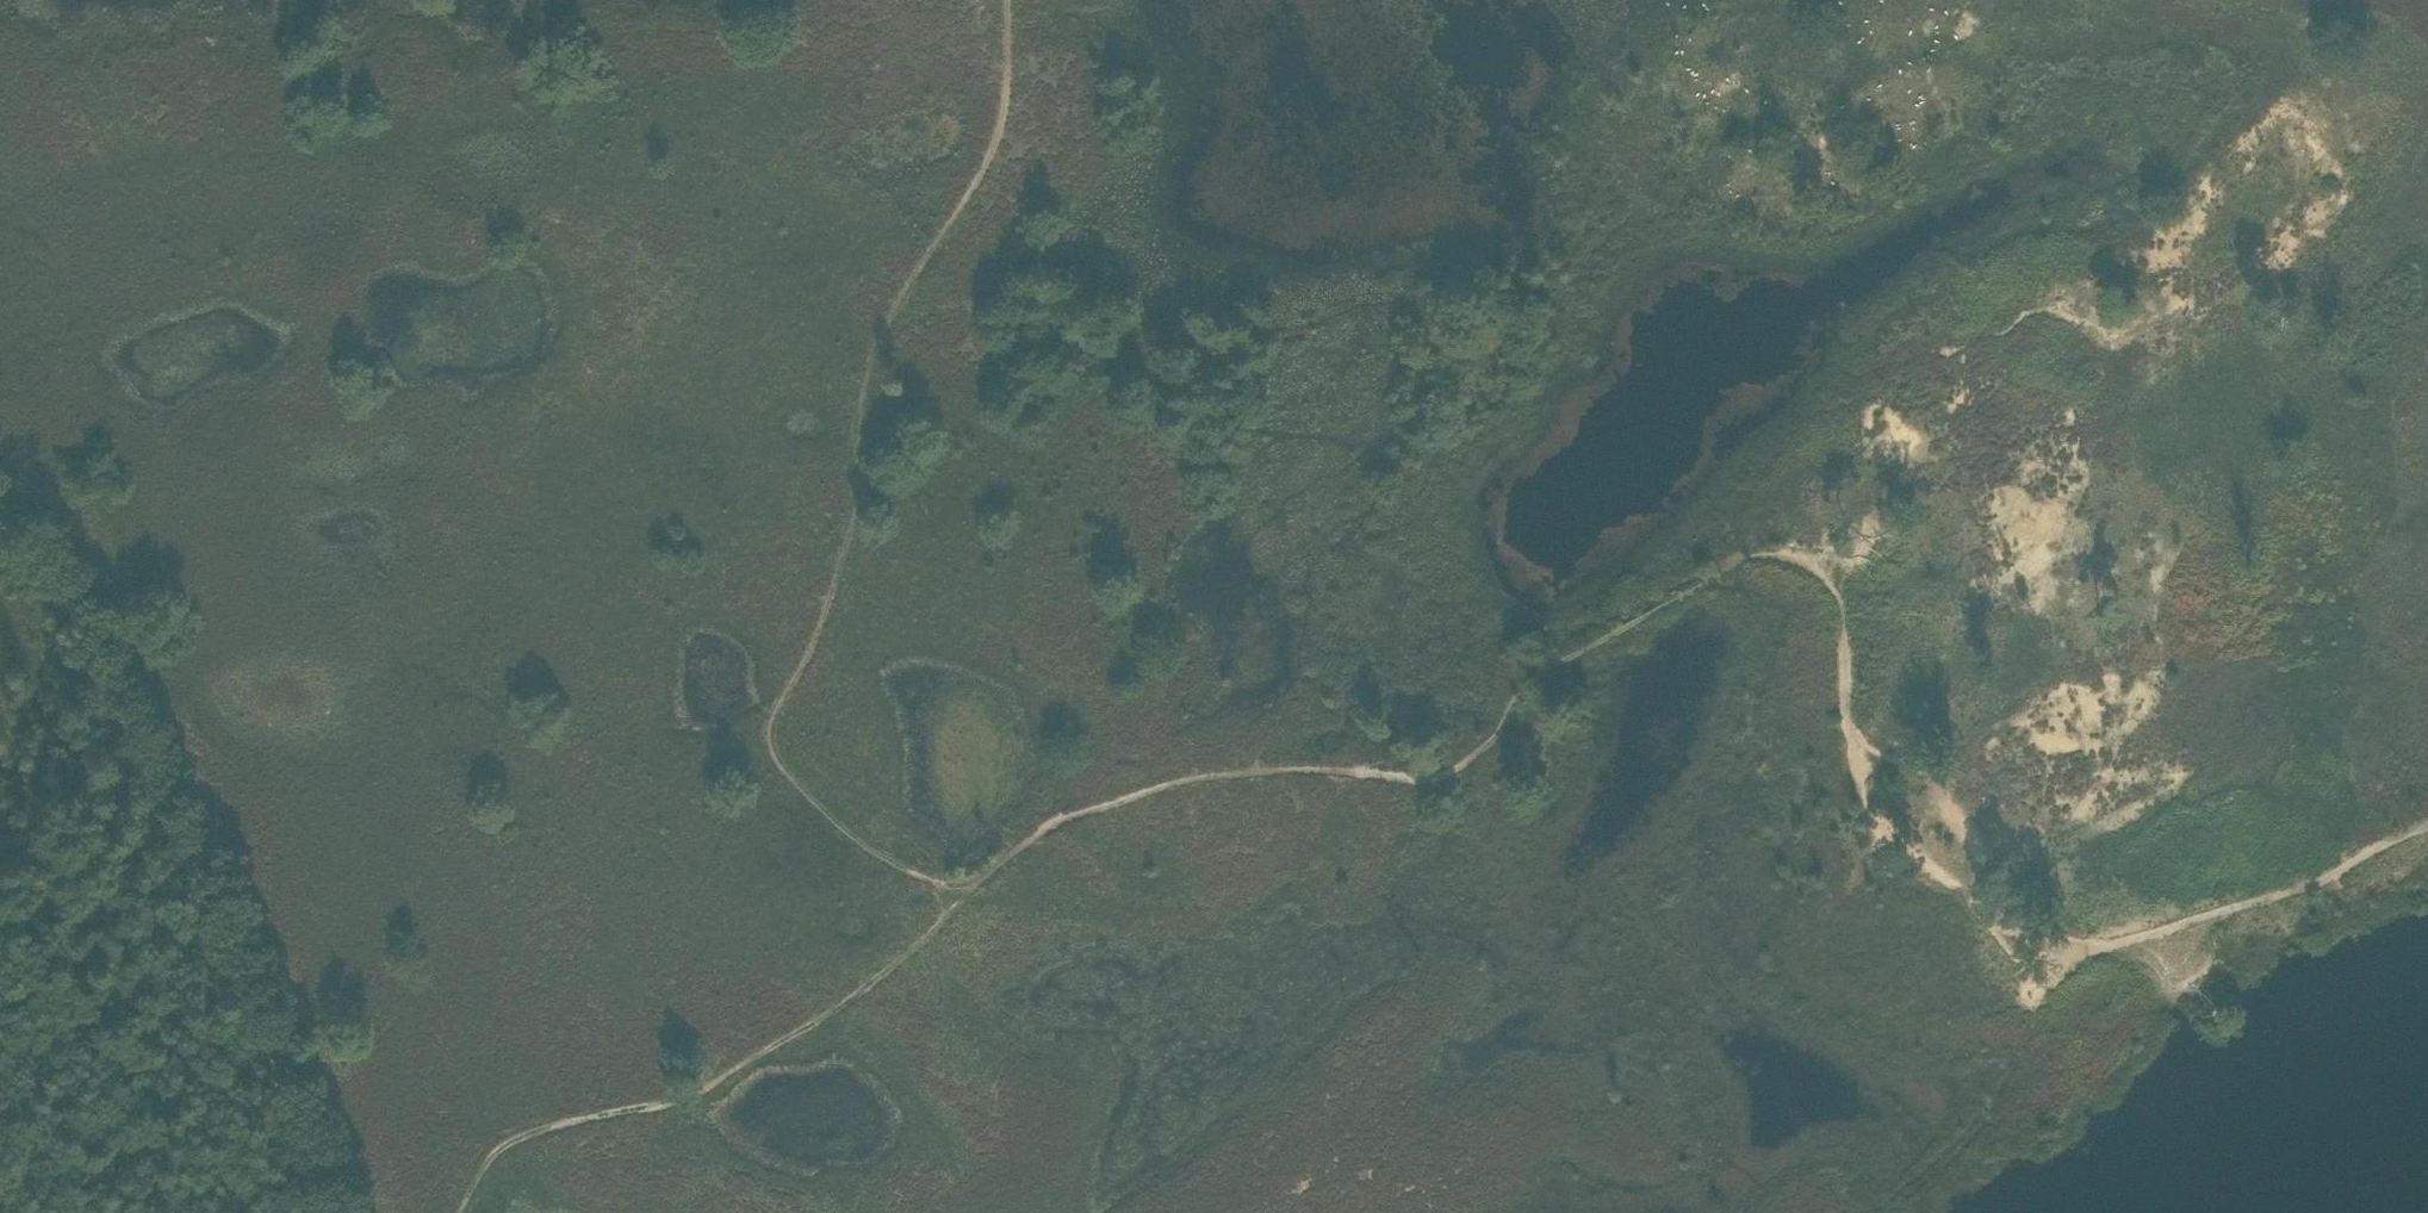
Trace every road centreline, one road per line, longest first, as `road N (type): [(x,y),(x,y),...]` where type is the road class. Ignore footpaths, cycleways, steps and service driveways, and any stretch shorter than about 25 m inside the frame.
road 1 (track): [(0,532),(124,723),(306,1212)]

